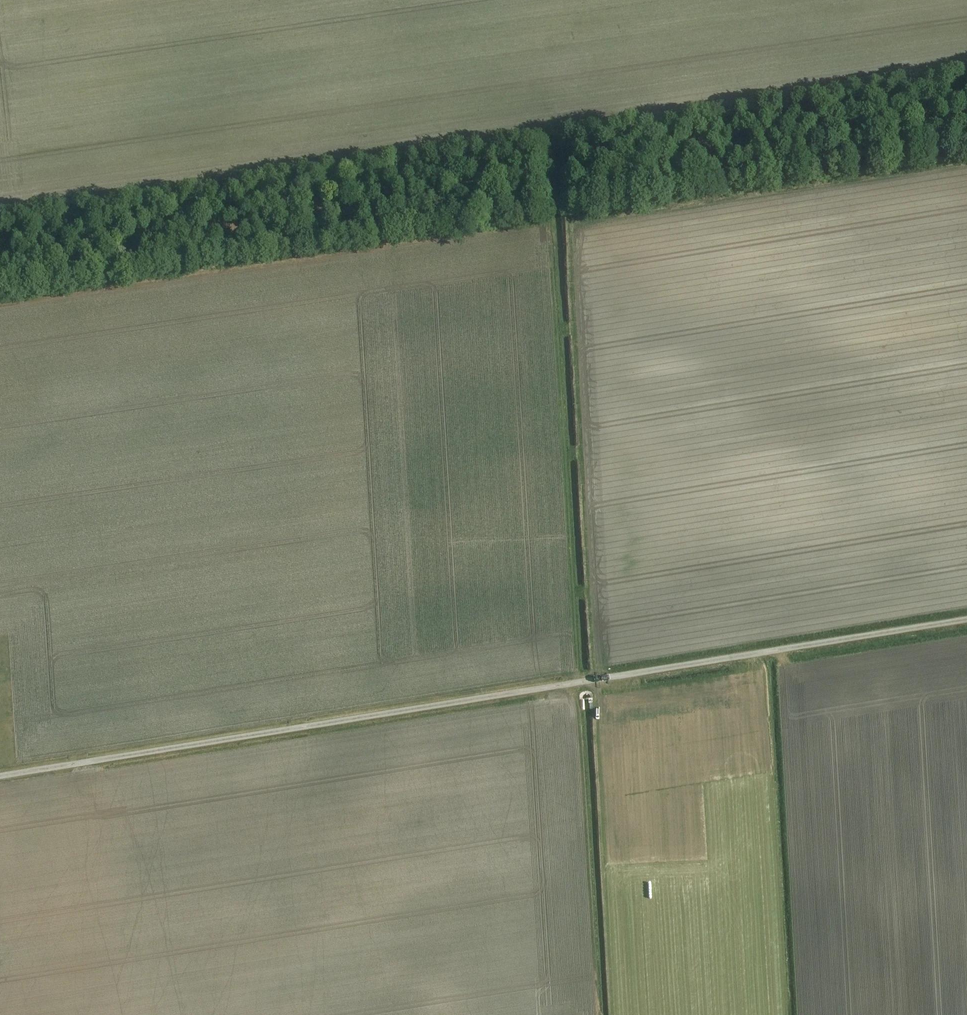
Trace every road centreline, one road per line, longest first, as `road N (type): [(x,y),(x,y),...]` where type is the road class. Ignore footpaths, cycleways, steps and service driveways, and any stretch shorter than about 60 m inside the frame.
road 1 (track): [(0,776),(966,620)]
road 2 (track): [(966,141),(0,285)]

